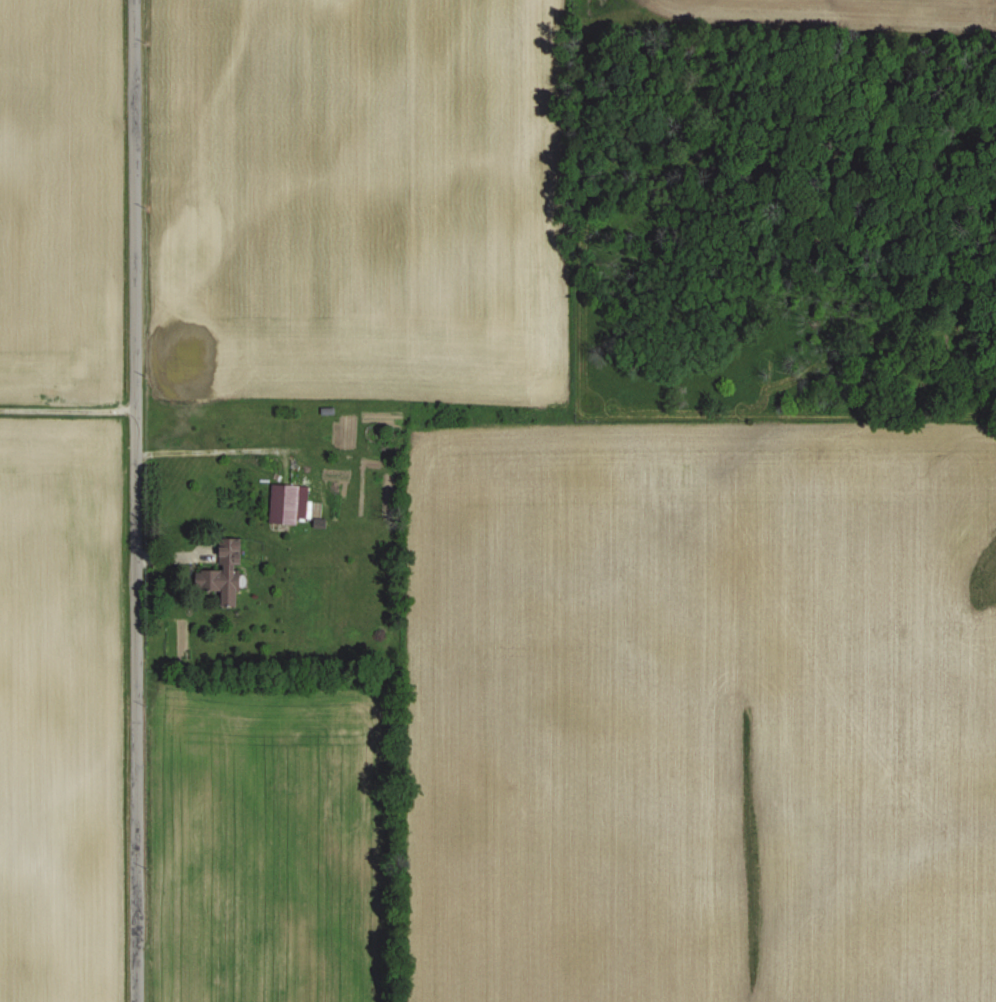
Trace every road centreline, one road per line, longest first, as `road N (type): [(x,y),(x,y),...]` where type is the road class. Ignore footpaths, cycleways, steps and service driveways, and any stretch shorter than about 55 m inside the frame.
road 1 (residential): [(136,1001),(132,0)]

